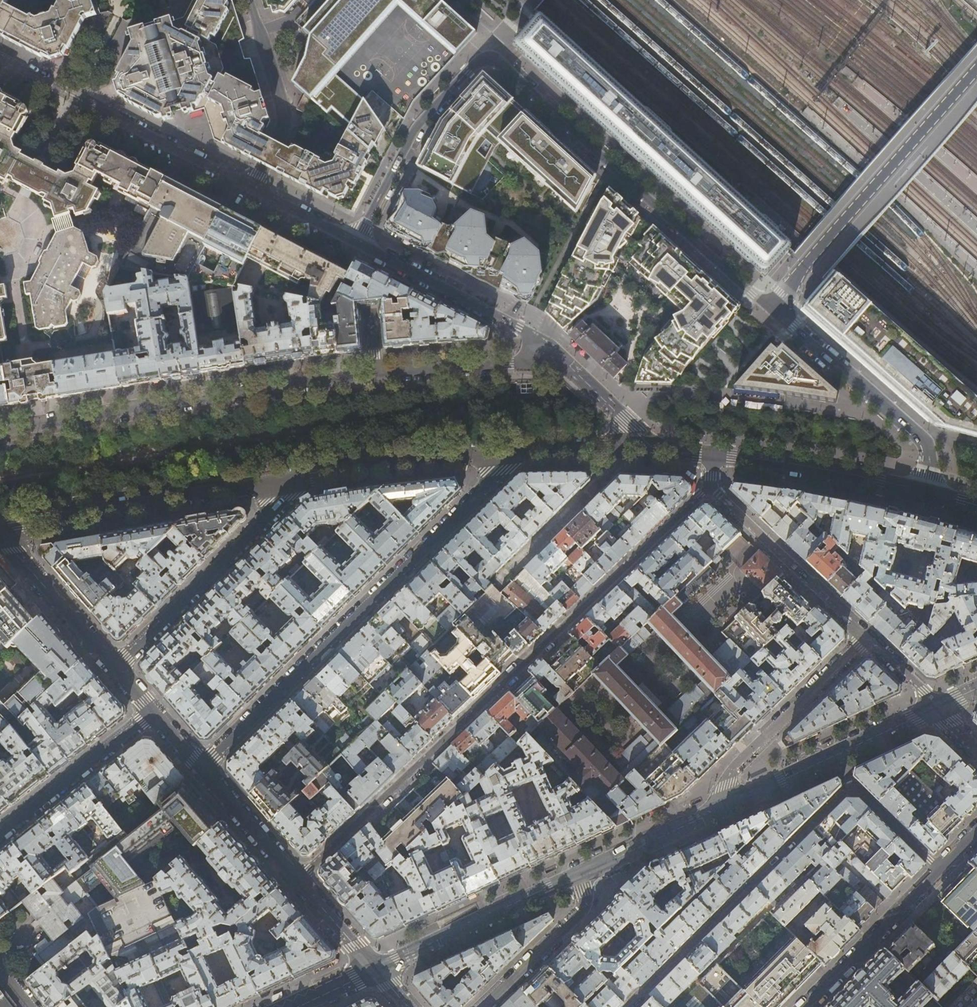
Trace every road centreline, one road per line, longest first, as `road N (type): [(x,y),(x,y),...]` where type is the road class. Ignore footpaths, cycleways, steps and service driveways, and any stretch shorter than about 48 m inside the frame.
road 1 (residential): [(769,308),(491,58),(418,124),(358,243)]
road 2 (residential): [(298,880),(710,487),(714,455)]
road 3 (secondary): [(561,358),(376,373),(0,432)]
road 4 (residential): [(521,452),(200,767)]
road 5 (residential): [(629,1006),(852,784),(939,869)]
road 6 (residential): [(936,708),(865,637),(733,768),(711,813)]
road 7 (residential): [(769,308),(976,70)]
road 8 (secondary): [(0,530),(304,475)]
road 9 (residential): [(0,57),(251,188)]
road 10 (residential): [(115,669),(304,475)]
road 11 (residential): [(926,492),(927,442),(769,308)]
road 12 (residential): [(711,813),(936,708)]
road 13 (residential): [(358,243),(546,342),(561,358)]
road 14 (residential): [(375,968),(582,874)]
road 15 (secondary): [(304,475),(521,452)]
road 16 (secondary): [(714,455),(926,492)]
road 17 (residential): [(251,188),(284,114),(249,0)]
road 18 (residential): [(0,832),(153,712)]
road 19 (residential): [(805,1006),(939,869)]
road 20 (residential): [(502,580),(611,471),(621,449)]
road 21 (residential): [(484,1006),(586,909),(582,874)]
road 22 (residential): [(0,536),(115,669)]
road 23 (residential): [(200,767),(298,880)]
road 24 (residential): [(582,874),(711,813)]
road 25 (secondary): [(658,450),(561,358)]

